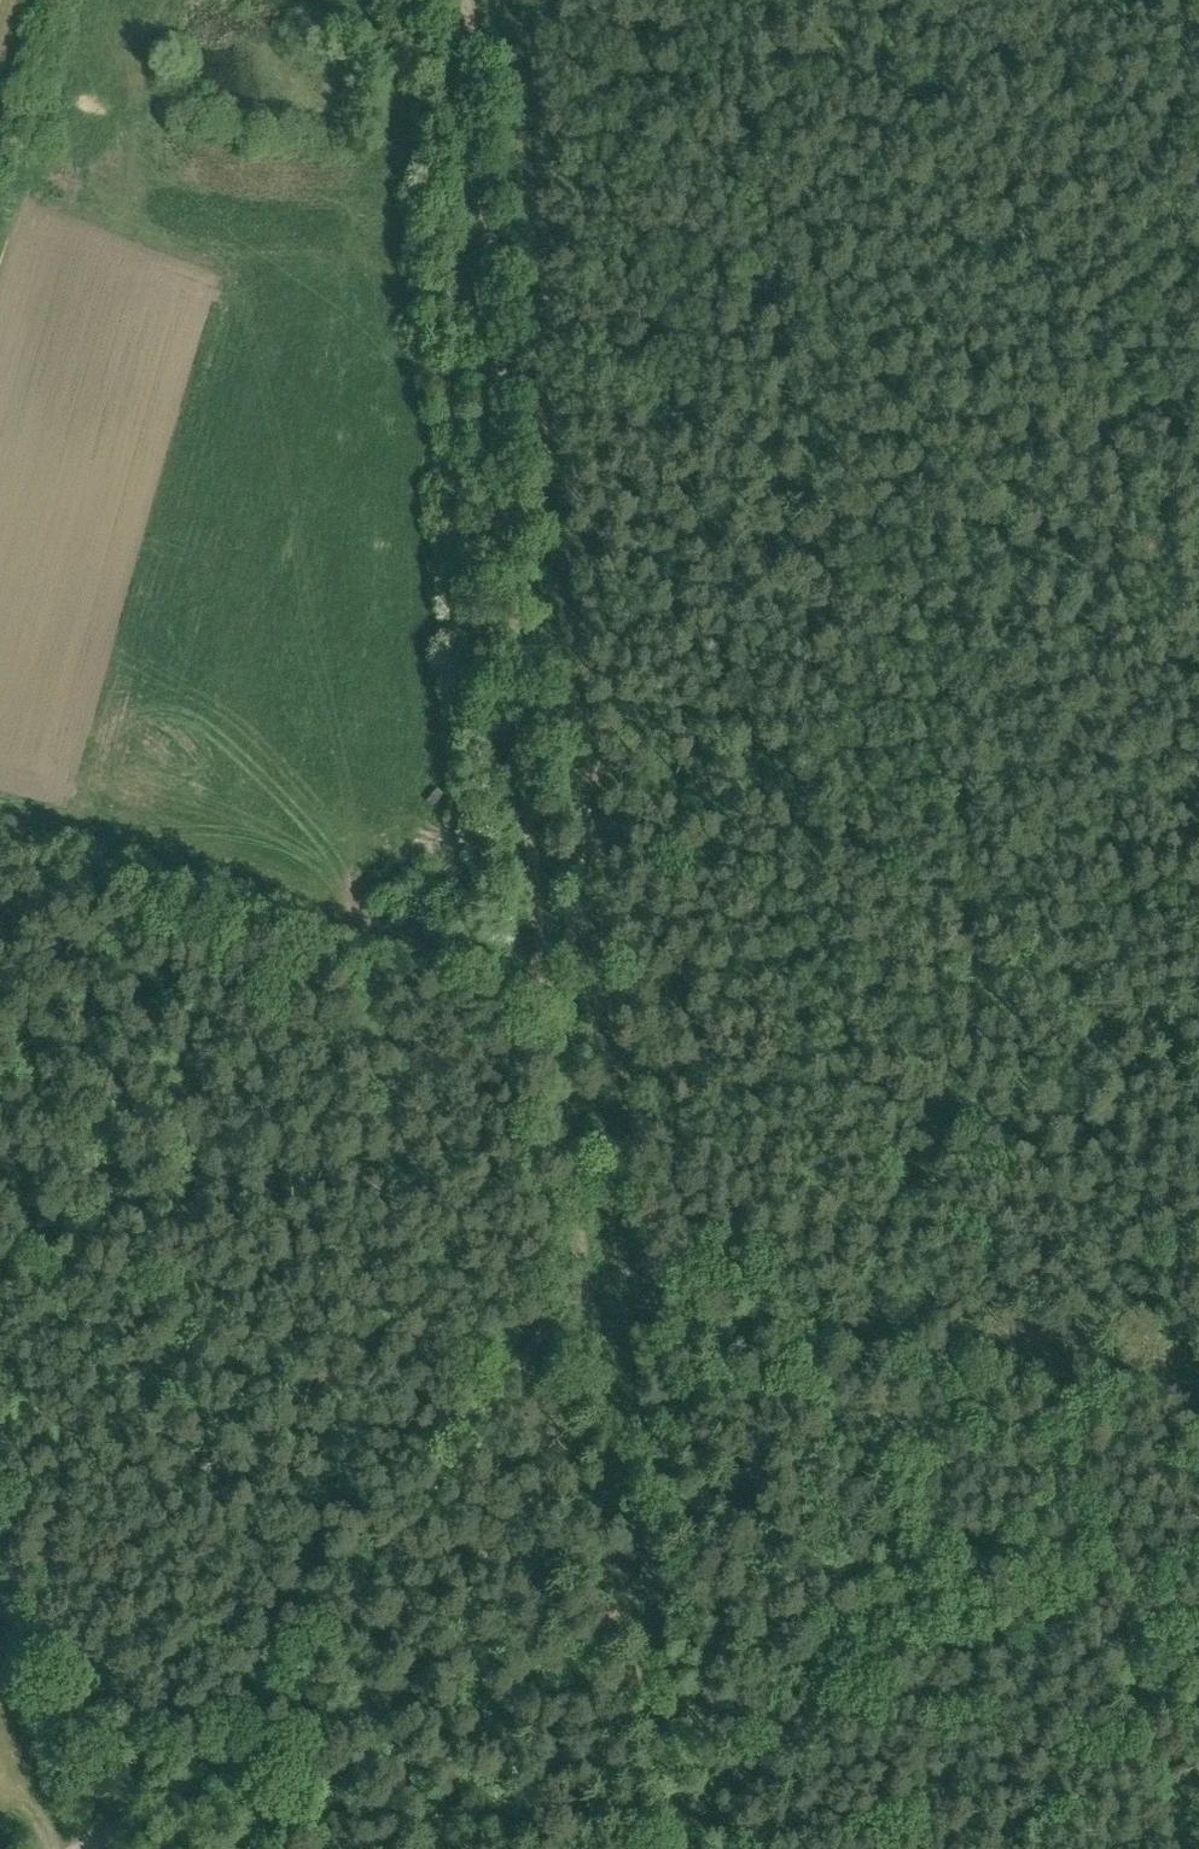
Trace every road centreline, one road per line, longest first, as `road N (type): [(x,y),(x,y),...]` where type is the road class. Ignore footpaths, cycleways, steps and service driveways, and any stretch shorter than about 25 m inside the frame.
road 1 (track): [(445,0),(512,767),(596,1275),(542,1392),(255,1701),(79,1848)]
road 2 (track): [(596,1275),(1198,1374)]

